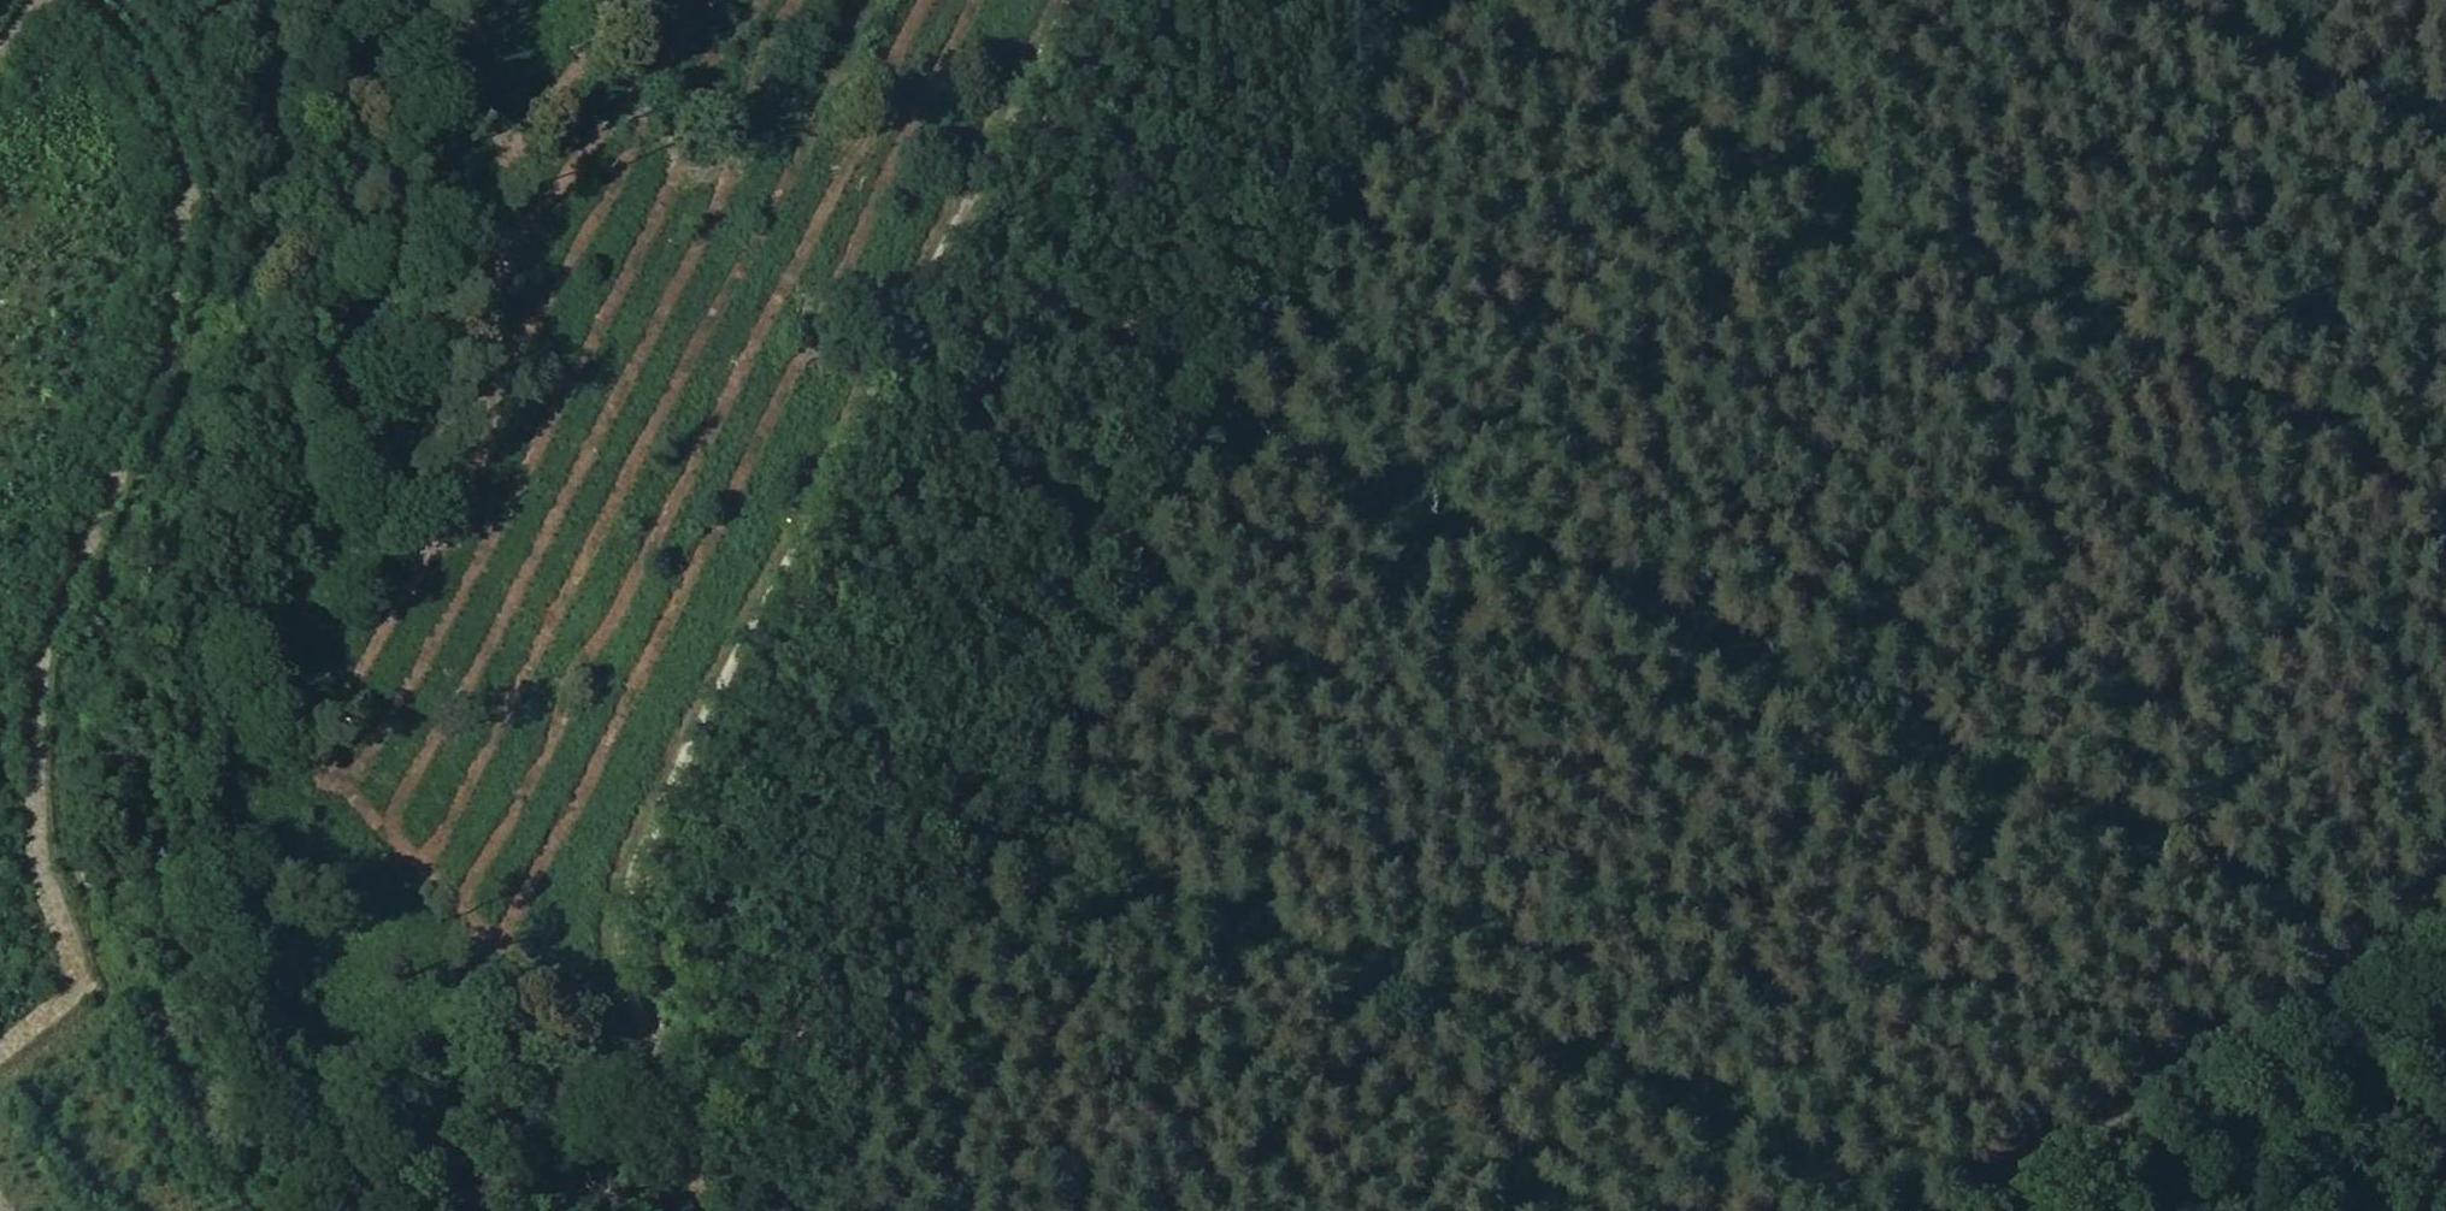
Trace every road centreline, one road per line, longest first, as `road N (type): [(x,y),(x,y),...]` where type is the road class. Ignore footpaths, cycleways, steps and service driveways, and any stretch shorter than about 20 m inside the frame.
road 1 (track): [(1071,0),(632,860),(621,998),(698,1210)]

